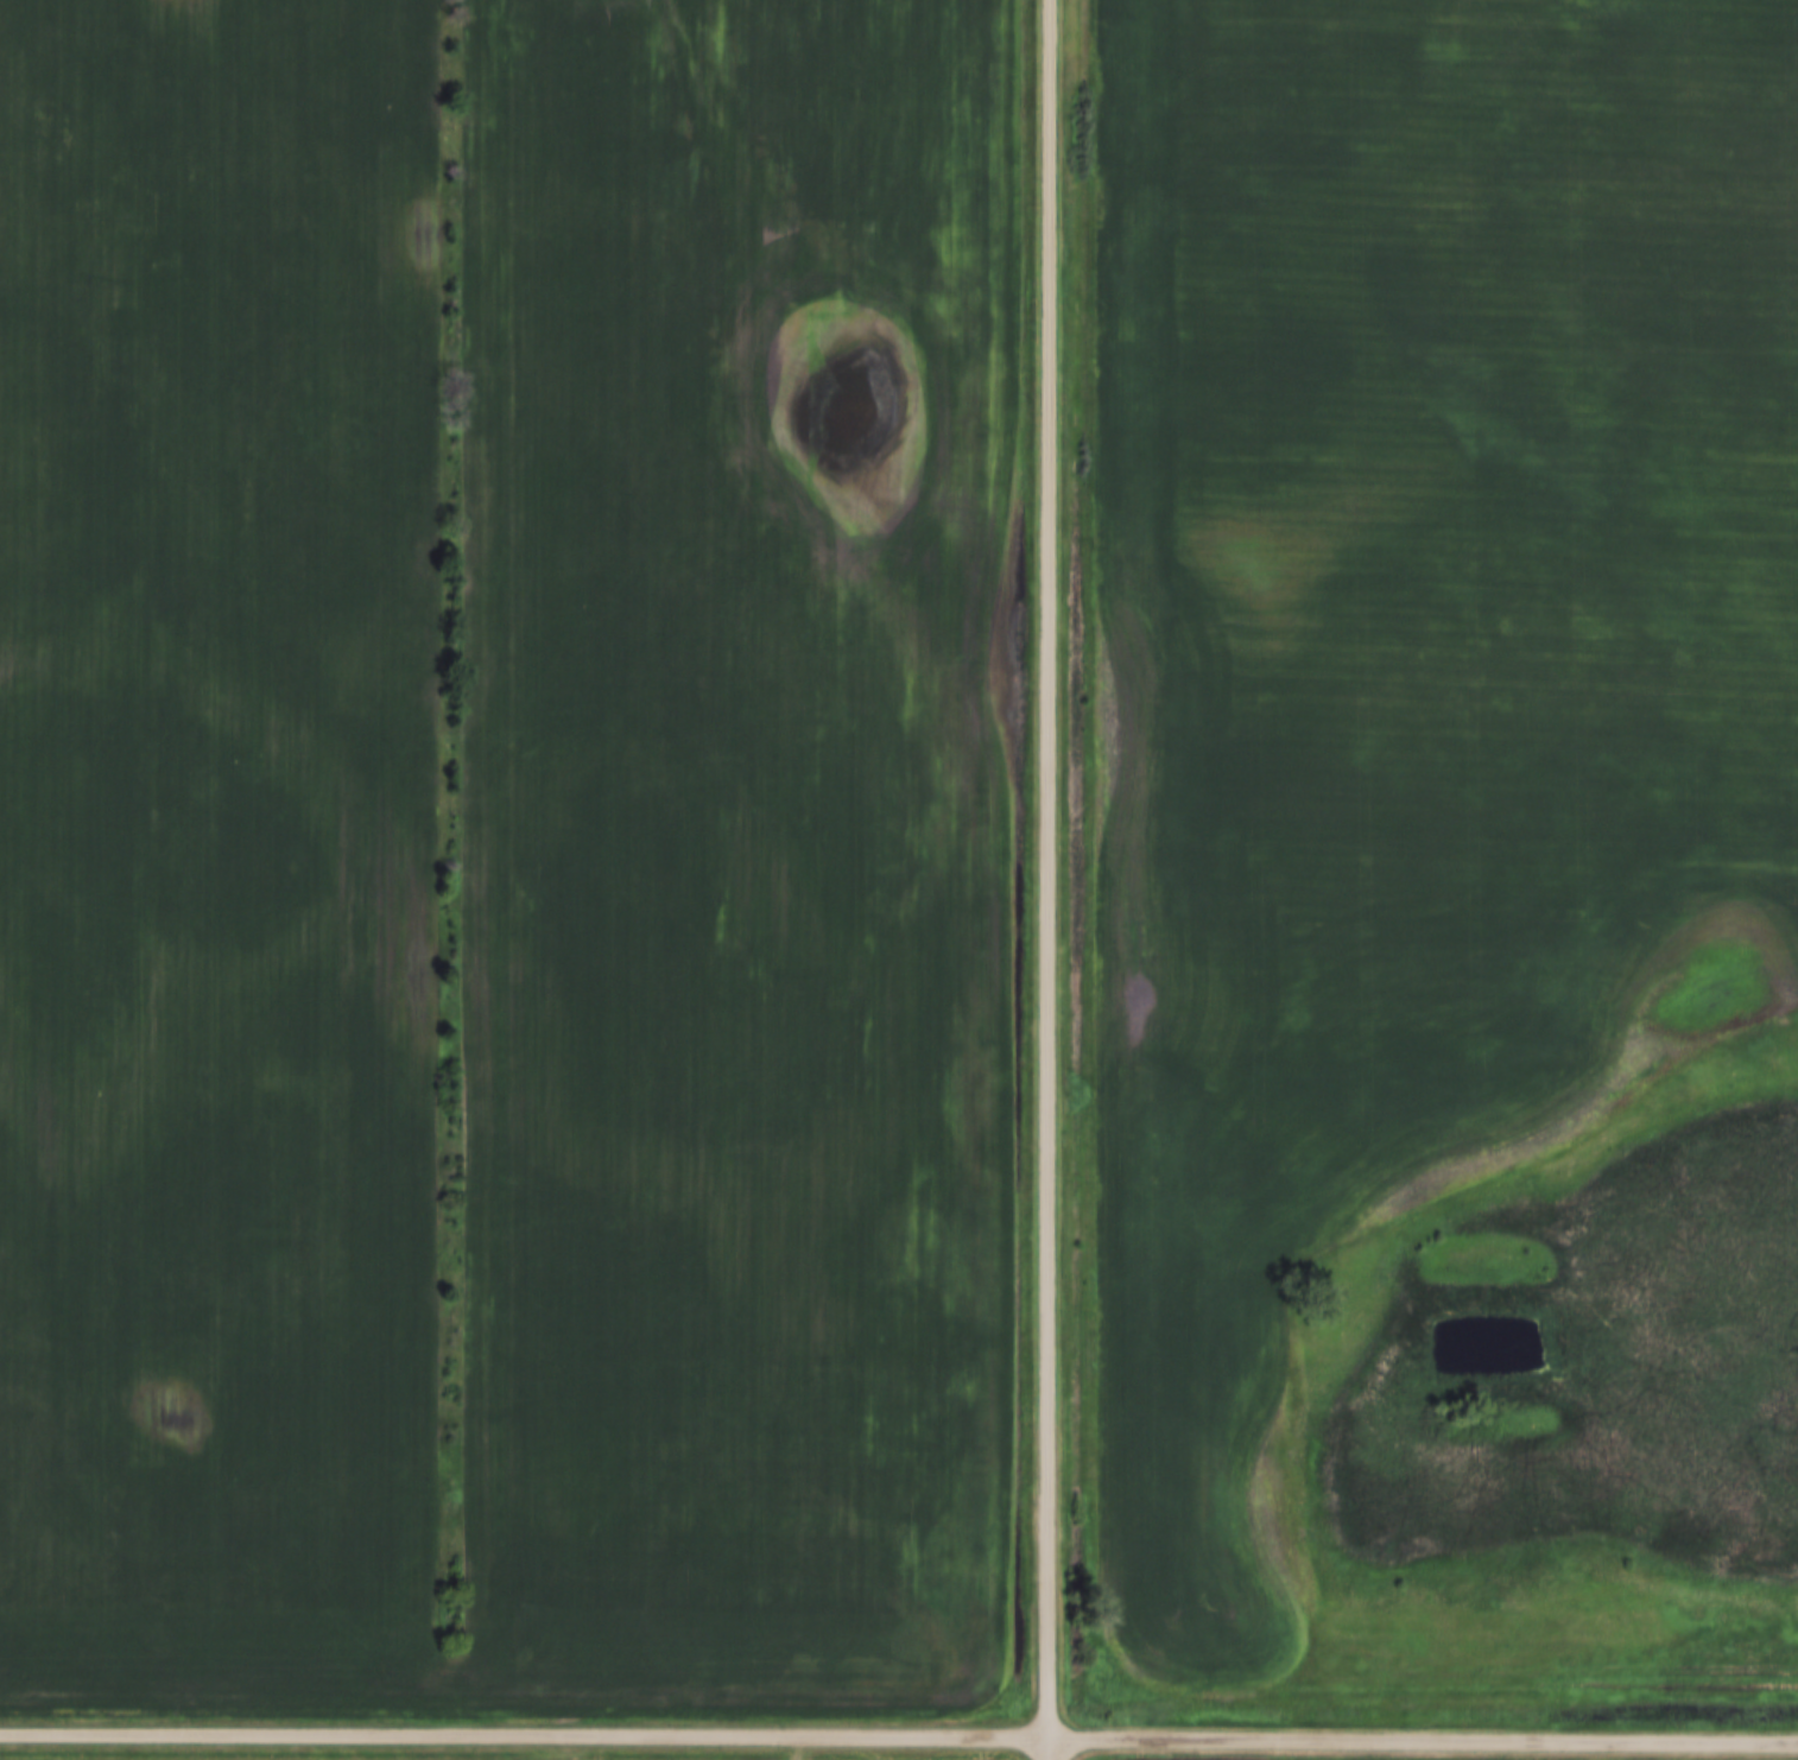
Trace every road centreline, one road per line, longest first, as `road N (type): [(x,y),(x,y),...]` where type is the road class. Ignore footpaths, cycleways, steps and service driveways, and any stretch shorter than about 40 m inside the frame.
road 1 (residential): [(0,1731),(1797,1741)]
road 2 (residential): [(1051,1759),(1050,0)]

